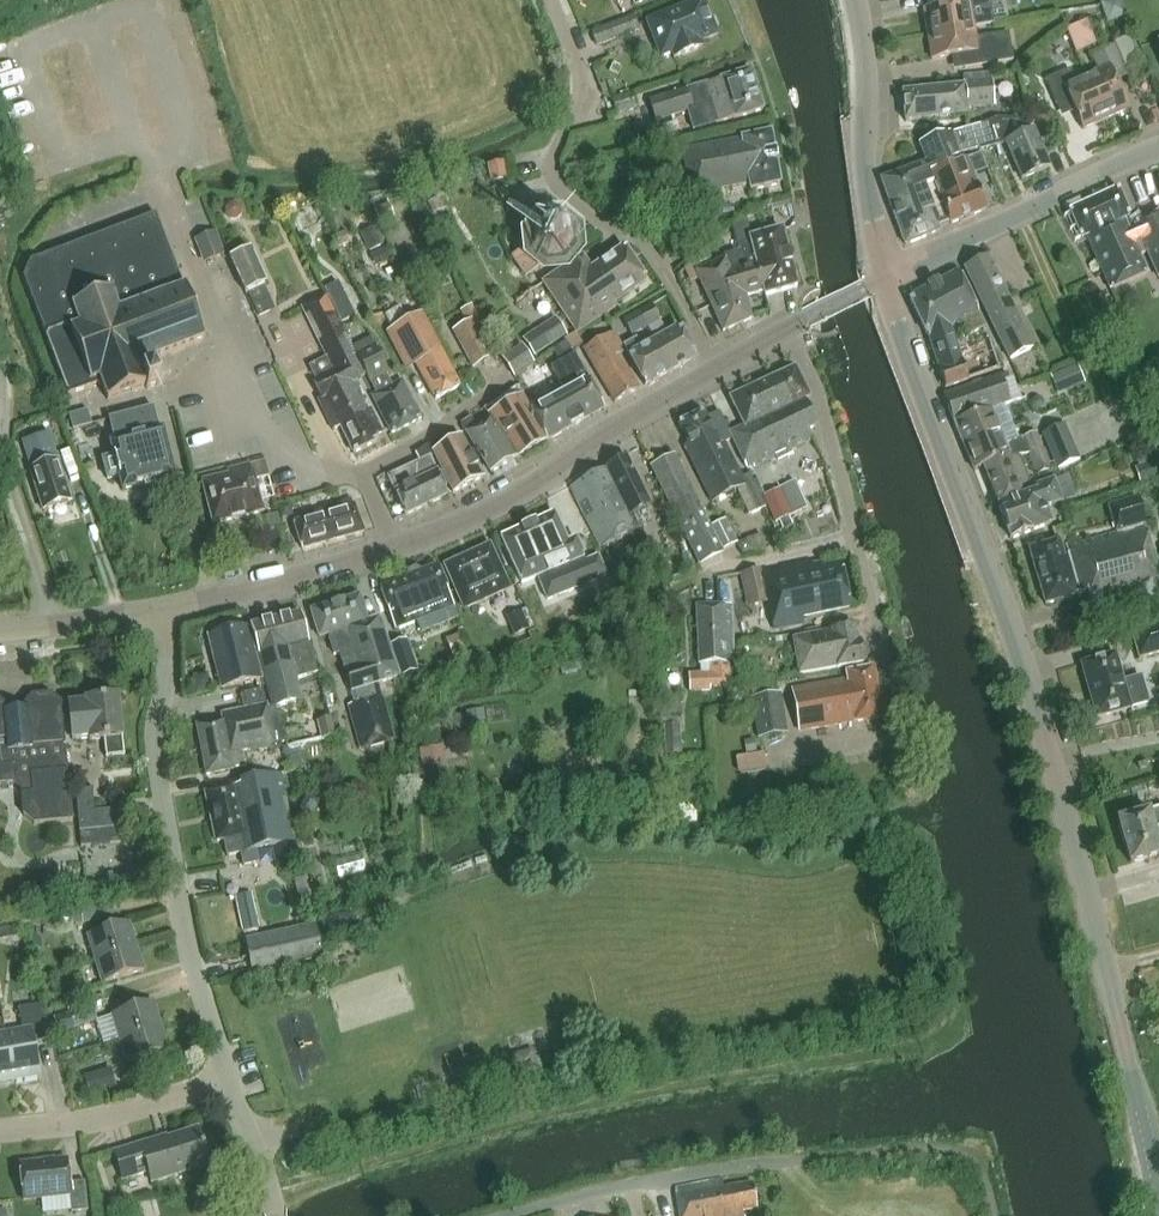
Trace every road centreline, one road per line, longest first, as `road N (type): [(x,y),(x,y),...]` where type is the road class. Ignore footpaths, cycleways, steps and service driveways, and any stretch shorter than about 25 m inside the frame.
road 1 (tertiary): [(1158,1184),(1013,650),(882,281)]
road 2 (residential): [(229,1079),(182,914),(152,750),(167,607)]
road 3 (residential): [(714,373),(670,287),(629,232),(590,218),(556,187),(554,151),(578,73),(551,0)]
road 4 (unclassified): [(361,473),(263,450),(134,128)]
road 5 (residential): [(785,331),(818,395),(904,731)]
road 6 (secondary): [(395,551),(497,508),(579,447),(714,373)]
road 7 (tertiary): [(882,281),(1158,147)]
road 8 (unclassified): [(512,1215),(596,1192),(793,1161)]
road 9 (secondary): [(882,281),(864,174),(856,0)]
road 10 (residential): [(0,1129),(113,1115),(229,1079)]
road 11 (secondary): [(167,607),(395,551)]
road 12 (secondary): [(167,607),(0,631)]
road 13 (residential): [(361,473),(497,388)]
road 14 (residential): [(275,1215),(229,1079)]

